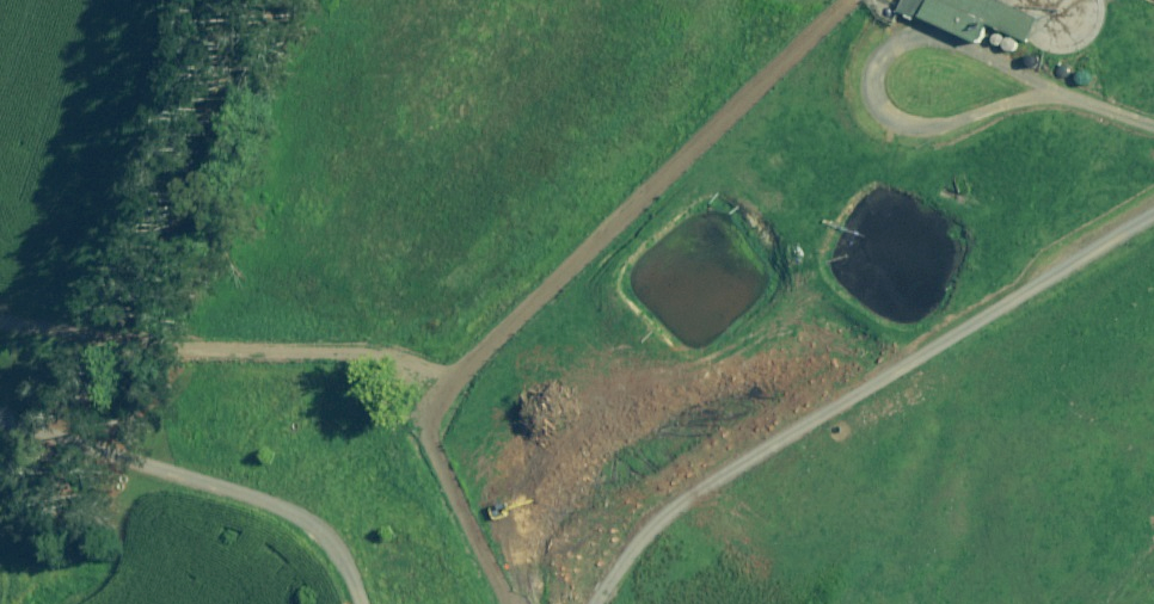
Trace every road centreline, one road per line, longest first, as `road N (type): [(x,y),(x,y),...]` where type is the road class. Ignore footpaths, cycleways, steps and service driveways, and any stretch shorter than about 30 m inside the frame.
road 1 (track): [(576,603),(619,539),(692,476),(1153,185)]
road 2 (track): [(566,603),(410,358),(0,303)]
road 3 (track): [(853,0),(795,47),(436,400)]
road 4 (track): [(0,398),(303,502),(327,523),(368,603)]

